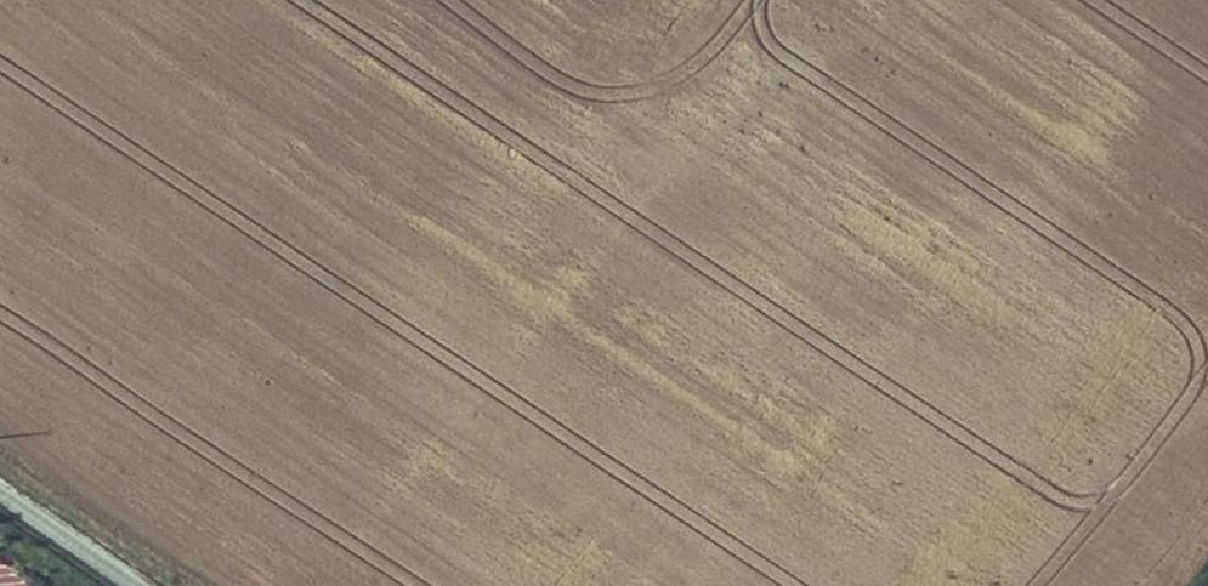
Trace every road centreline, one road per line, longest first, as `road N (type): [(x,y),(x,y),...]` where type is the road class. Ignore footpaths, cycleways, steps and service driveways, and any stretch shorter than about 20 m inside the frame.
road 1 (unclassified): [(0,492),(142,585)]

